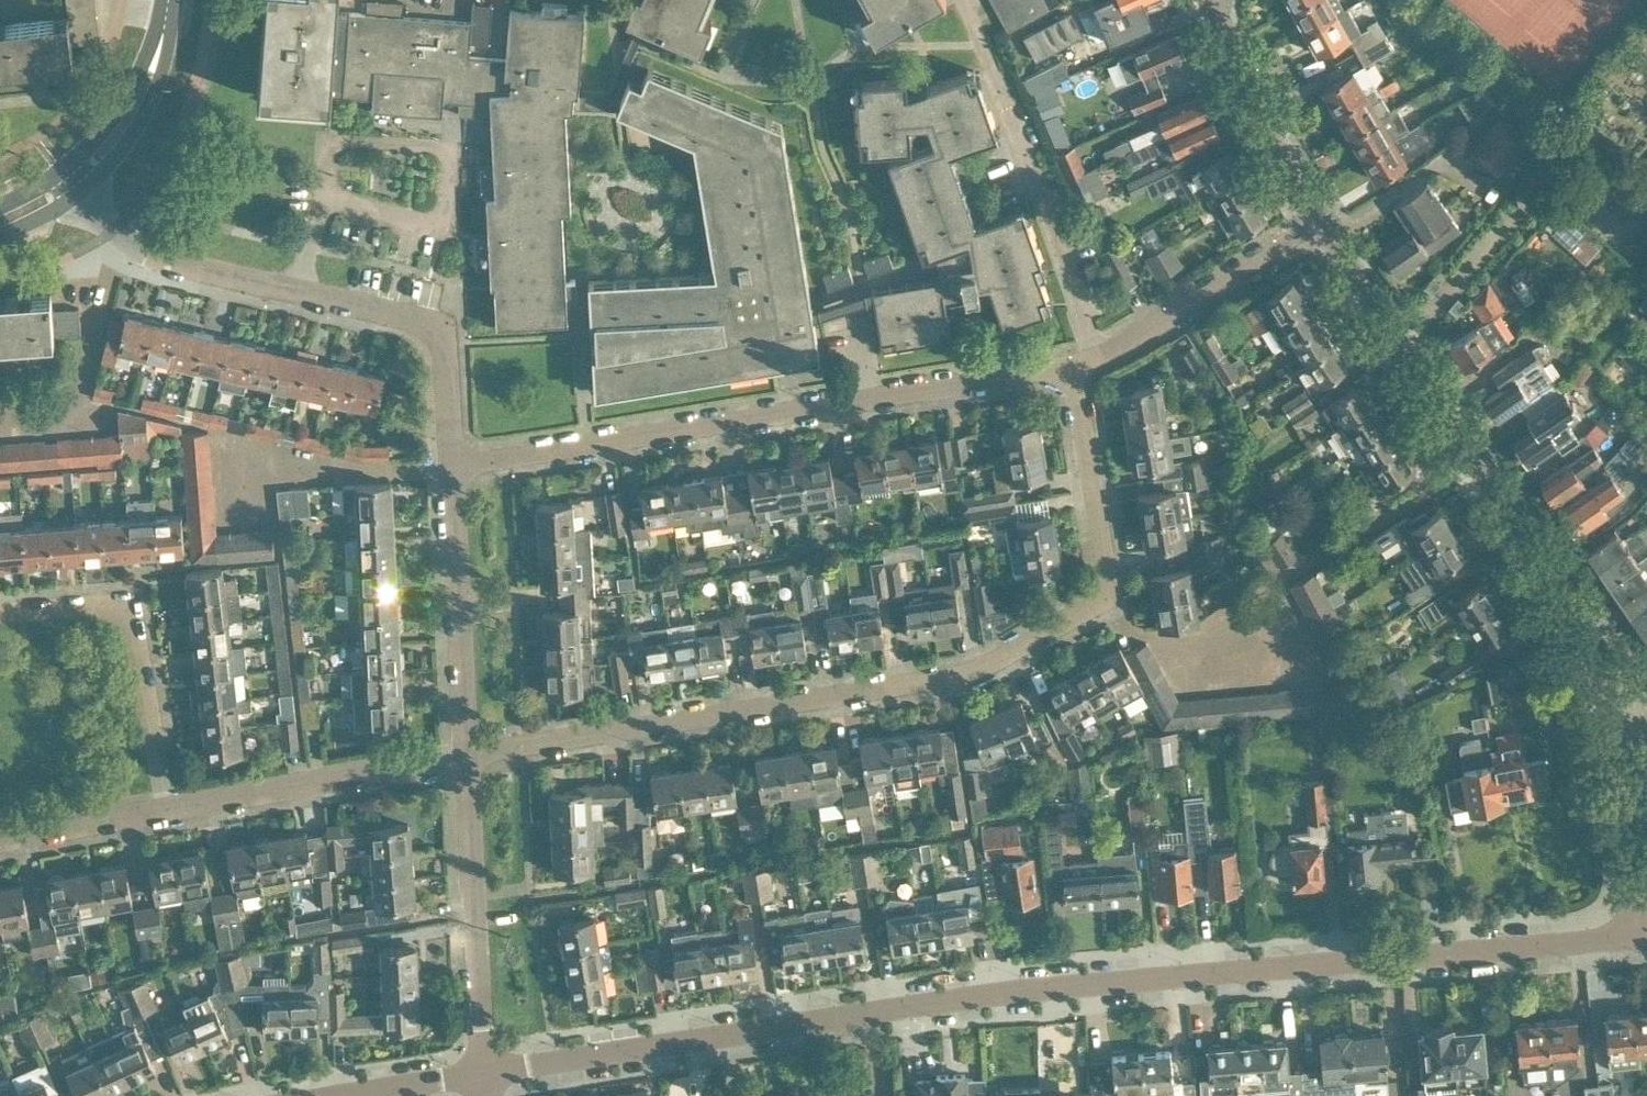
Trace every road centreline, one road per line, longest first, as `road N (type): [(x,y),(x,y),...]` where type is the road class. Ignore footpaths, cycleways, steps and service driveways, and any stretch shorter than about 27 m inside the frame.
road 1 (residential): [(1640,938),(998,993),(489,1072)]
road 2 (residential): [(468,756),(519,756),(965,683),(1093,626),(1109,592),(1086,372)]
road 3 (residential): [(1640,938),(1617,739),(1581,615),(1542,536),(1331,227)]
road 4 (residential): [(455,469),(1086,372)]
road 5 (residential): [(178,810),(158,648),(137,618),(0,622)]
road 6 (residential): [(489,1072),(468,756)]
road 7 (residential): [(178,810),(468,756)]
road 8 (residential): [(455,469),(442,333),(416,315),(297,288)]
road 9 (residential): [(468,756),(455,469)]
road 10 (residential): [(1086,372),(1331,227)]
road 11 (residential): [(1331,227),(1253,94),(1220,0)]
road 12 (residential): [(324,197),(341,140),(439,148),(451,157),(450,215),(433,229)]
road 13 (residential): [(297,288),(148,254),(74,189)]
road 14 (tertiary): [(162,0),(127,120),(74,189)]
road 15 (residential): [(0,845),(178,810)]
road 16 (residential): [(345,1095),(489,1072)]

